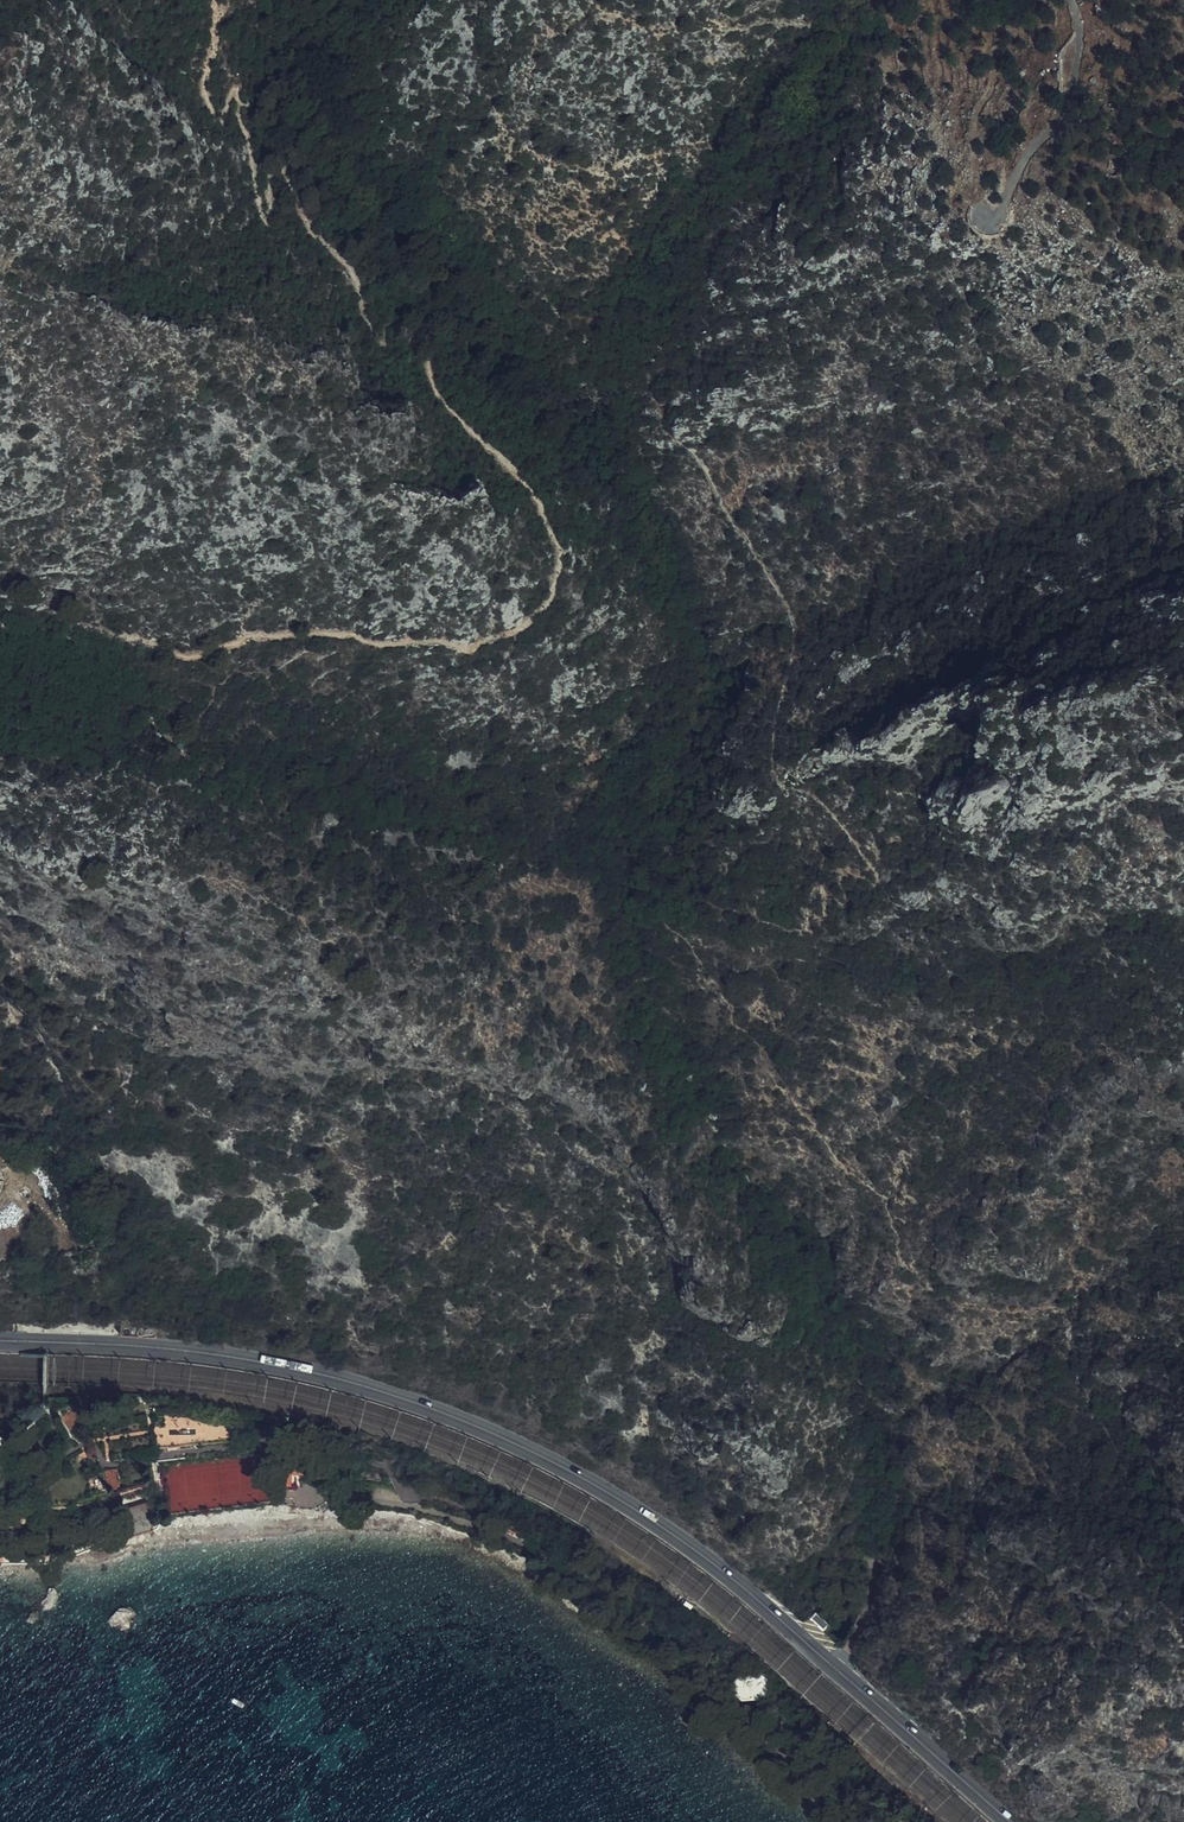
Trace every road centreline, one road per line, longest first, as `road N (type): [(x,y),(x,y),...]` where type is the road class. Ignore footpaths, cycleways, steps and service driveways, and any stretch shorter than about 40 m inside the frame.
road 1 (secondary): [(0,1342),(144,1347),(305,1373),(456,1419),(551,1462),(692,1548),(1010,1821)]

